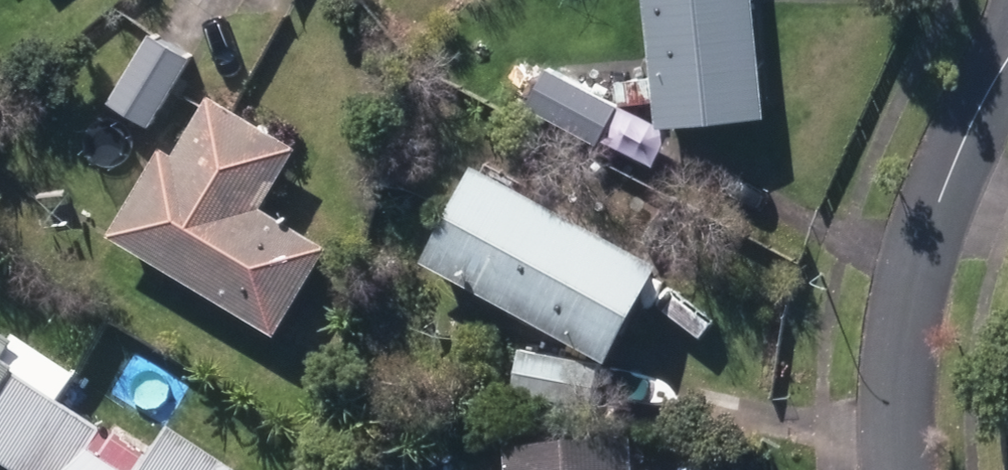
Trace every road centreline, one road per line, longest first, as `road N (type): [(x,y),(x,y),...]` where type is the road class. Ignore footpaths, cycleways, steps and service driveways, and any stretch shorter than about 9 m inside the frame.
road 1 (residential): [(906,469),(893,377),(939,208),(1007,78)]

